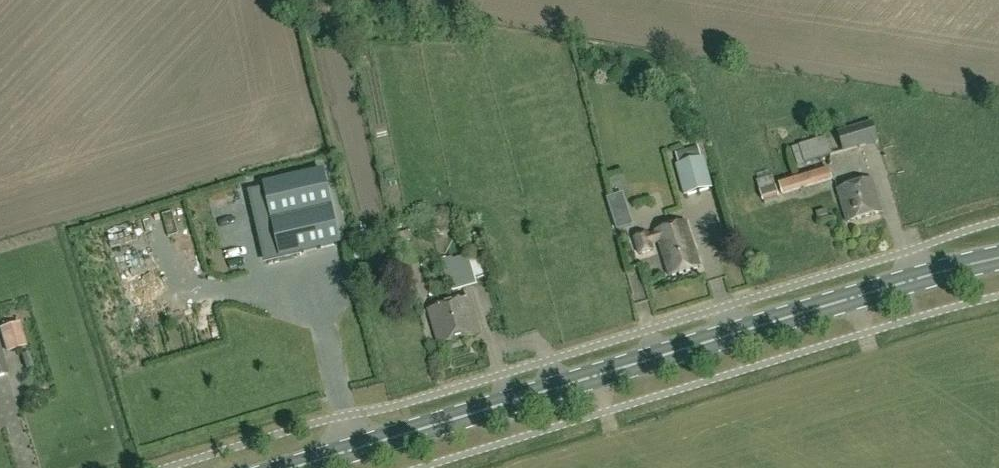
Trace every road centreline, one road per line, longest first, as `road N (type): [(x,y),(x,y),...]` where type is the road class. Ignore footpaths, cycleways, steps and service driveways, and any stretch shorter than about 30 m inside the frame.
road 1 (secondary): [(291,467),(998,258)]

